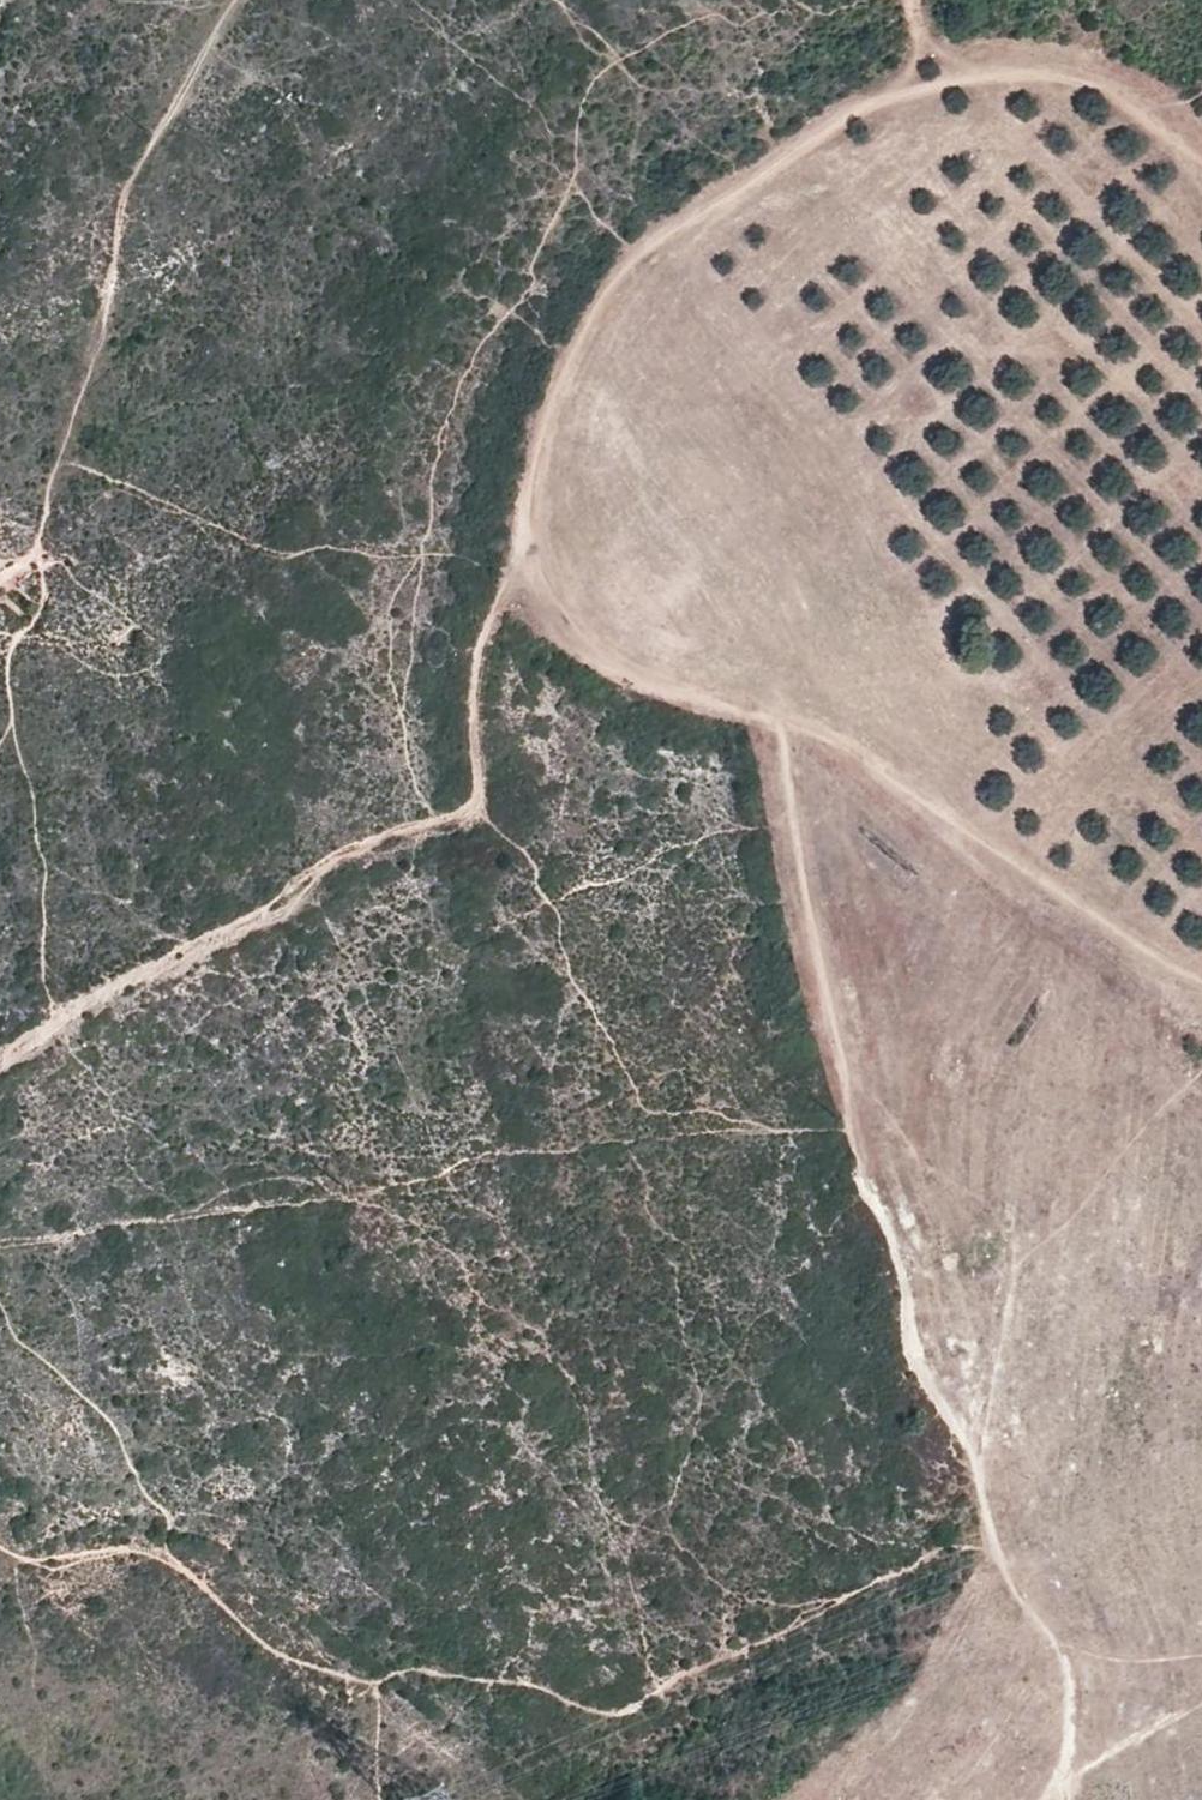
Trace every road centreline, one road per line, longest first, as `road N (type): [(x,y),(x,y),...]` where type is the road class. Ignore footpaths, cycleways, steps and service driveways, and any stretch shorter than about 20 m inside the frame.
road 1 (track): [(1201,984),(1162,965),(788,715),(613,666),(561,626),(524,555),(524,514),(547,421),(605,297),(673,235),(905,94),(942,83)]
road 2 (track): [(524,555),(481,640),(478,801),(461,814),(340,856),(236,925),(0,1054)]
road 3 (track): [(1071,1799),(1083,1772),(1201,1702)]

